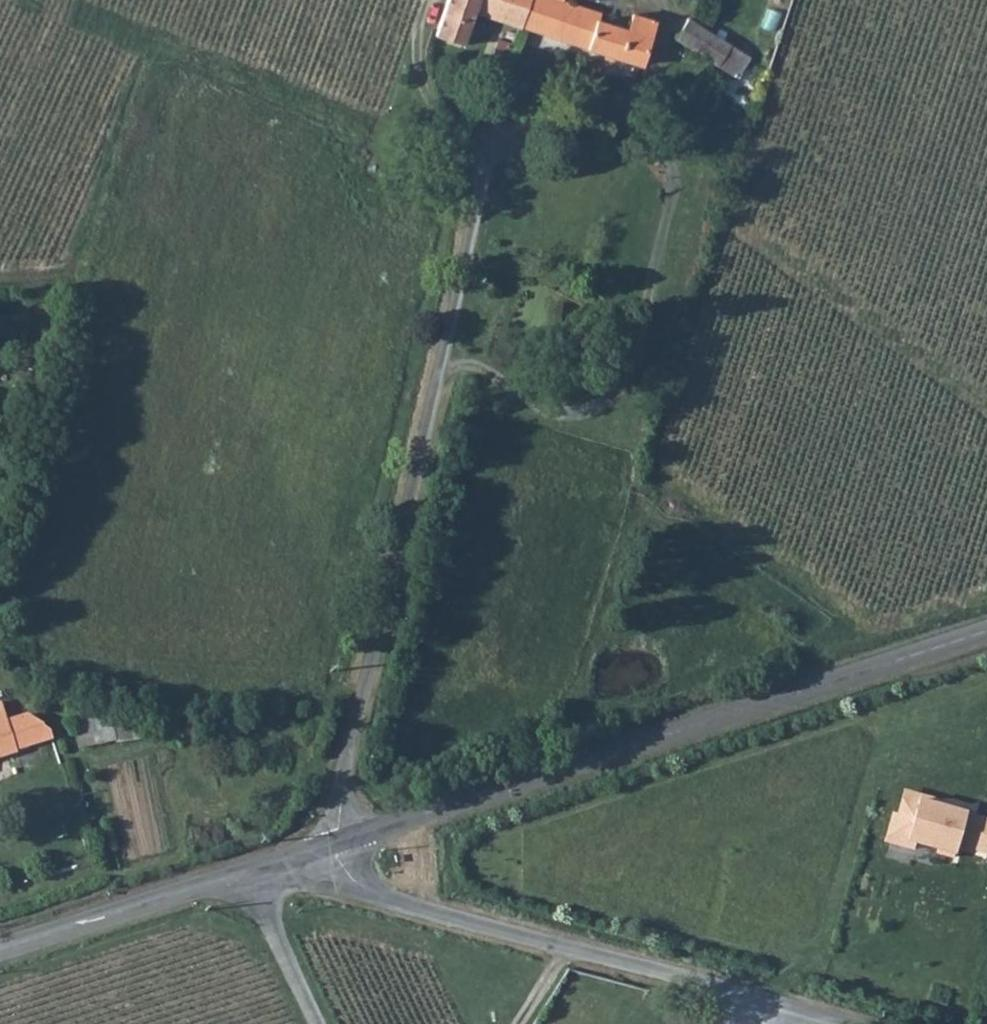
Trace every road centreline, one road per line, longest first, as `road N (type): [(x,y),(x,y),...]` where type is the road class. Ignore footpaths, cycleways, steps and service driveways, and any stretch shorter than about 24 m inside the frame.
road 1 (residential): [(335,842),(333,821),(384,623),(485,153),(500,133),(541,126)]
road 2 (tertiary): [(335,842),(986,635)]
road 3 (unclassified): [(335,842),(362,886),(404,905),(834,1023)]
road 4 (track): [(437,379),(458,370),(485,374),(549,413),(589,416),(614,402),(640,344),(674,152)]
road 5 (tertiary): [(0,952),(335,842)]
road 6 (track): [(485,153),(447,127),(420,81),(417,42),(432,0)]

